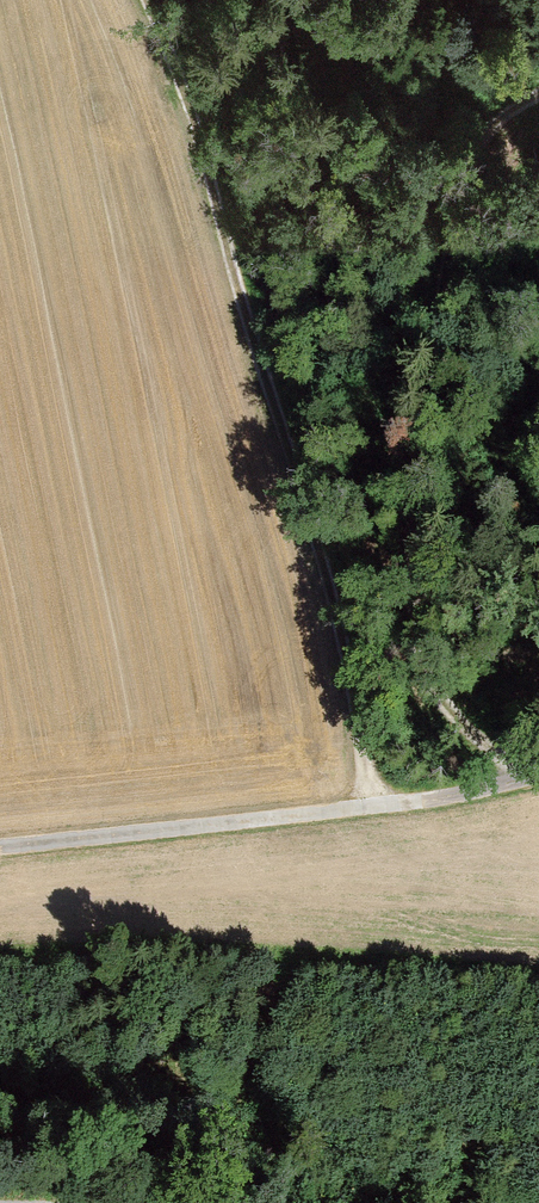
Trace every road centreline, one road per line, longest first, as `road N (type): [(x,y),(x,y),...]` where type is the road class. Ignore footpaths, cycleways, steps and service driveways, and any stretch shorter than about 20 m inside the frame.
road 1 (track): [(374,807),(317,569),(143,0)]
road 2 (track): [(535,781),(438,705),(414,615),(447,259),(503,118),(538,96)]
road 3 (track): [(0,849),(423,802),(538,780)]

